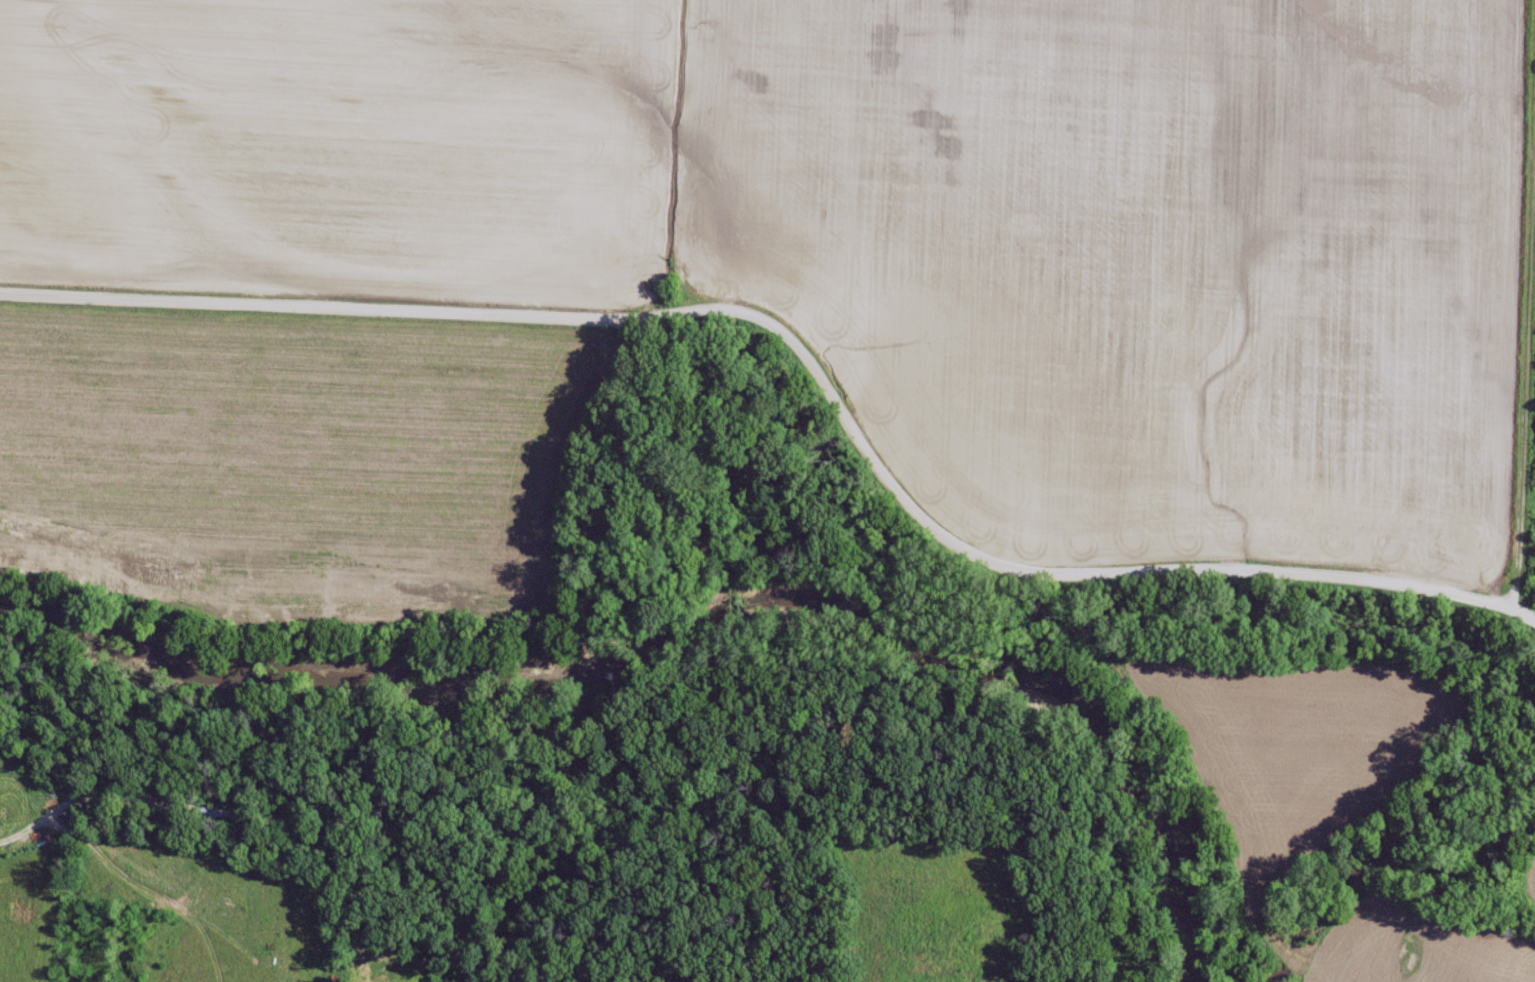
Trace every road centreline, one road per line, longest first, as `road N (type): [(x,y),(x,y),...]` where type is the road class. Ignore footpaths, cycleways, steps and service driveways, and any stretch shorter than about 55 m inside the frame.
road 1 (residential): [(1534,618),(1523,609),(1292,575),(1090,572),(980,551),(896,507),(847,458),(810,361),(767,318),(708,309),(638,322),(0,296)]
road 2 (track): [(1493,0),(1523,609)]

